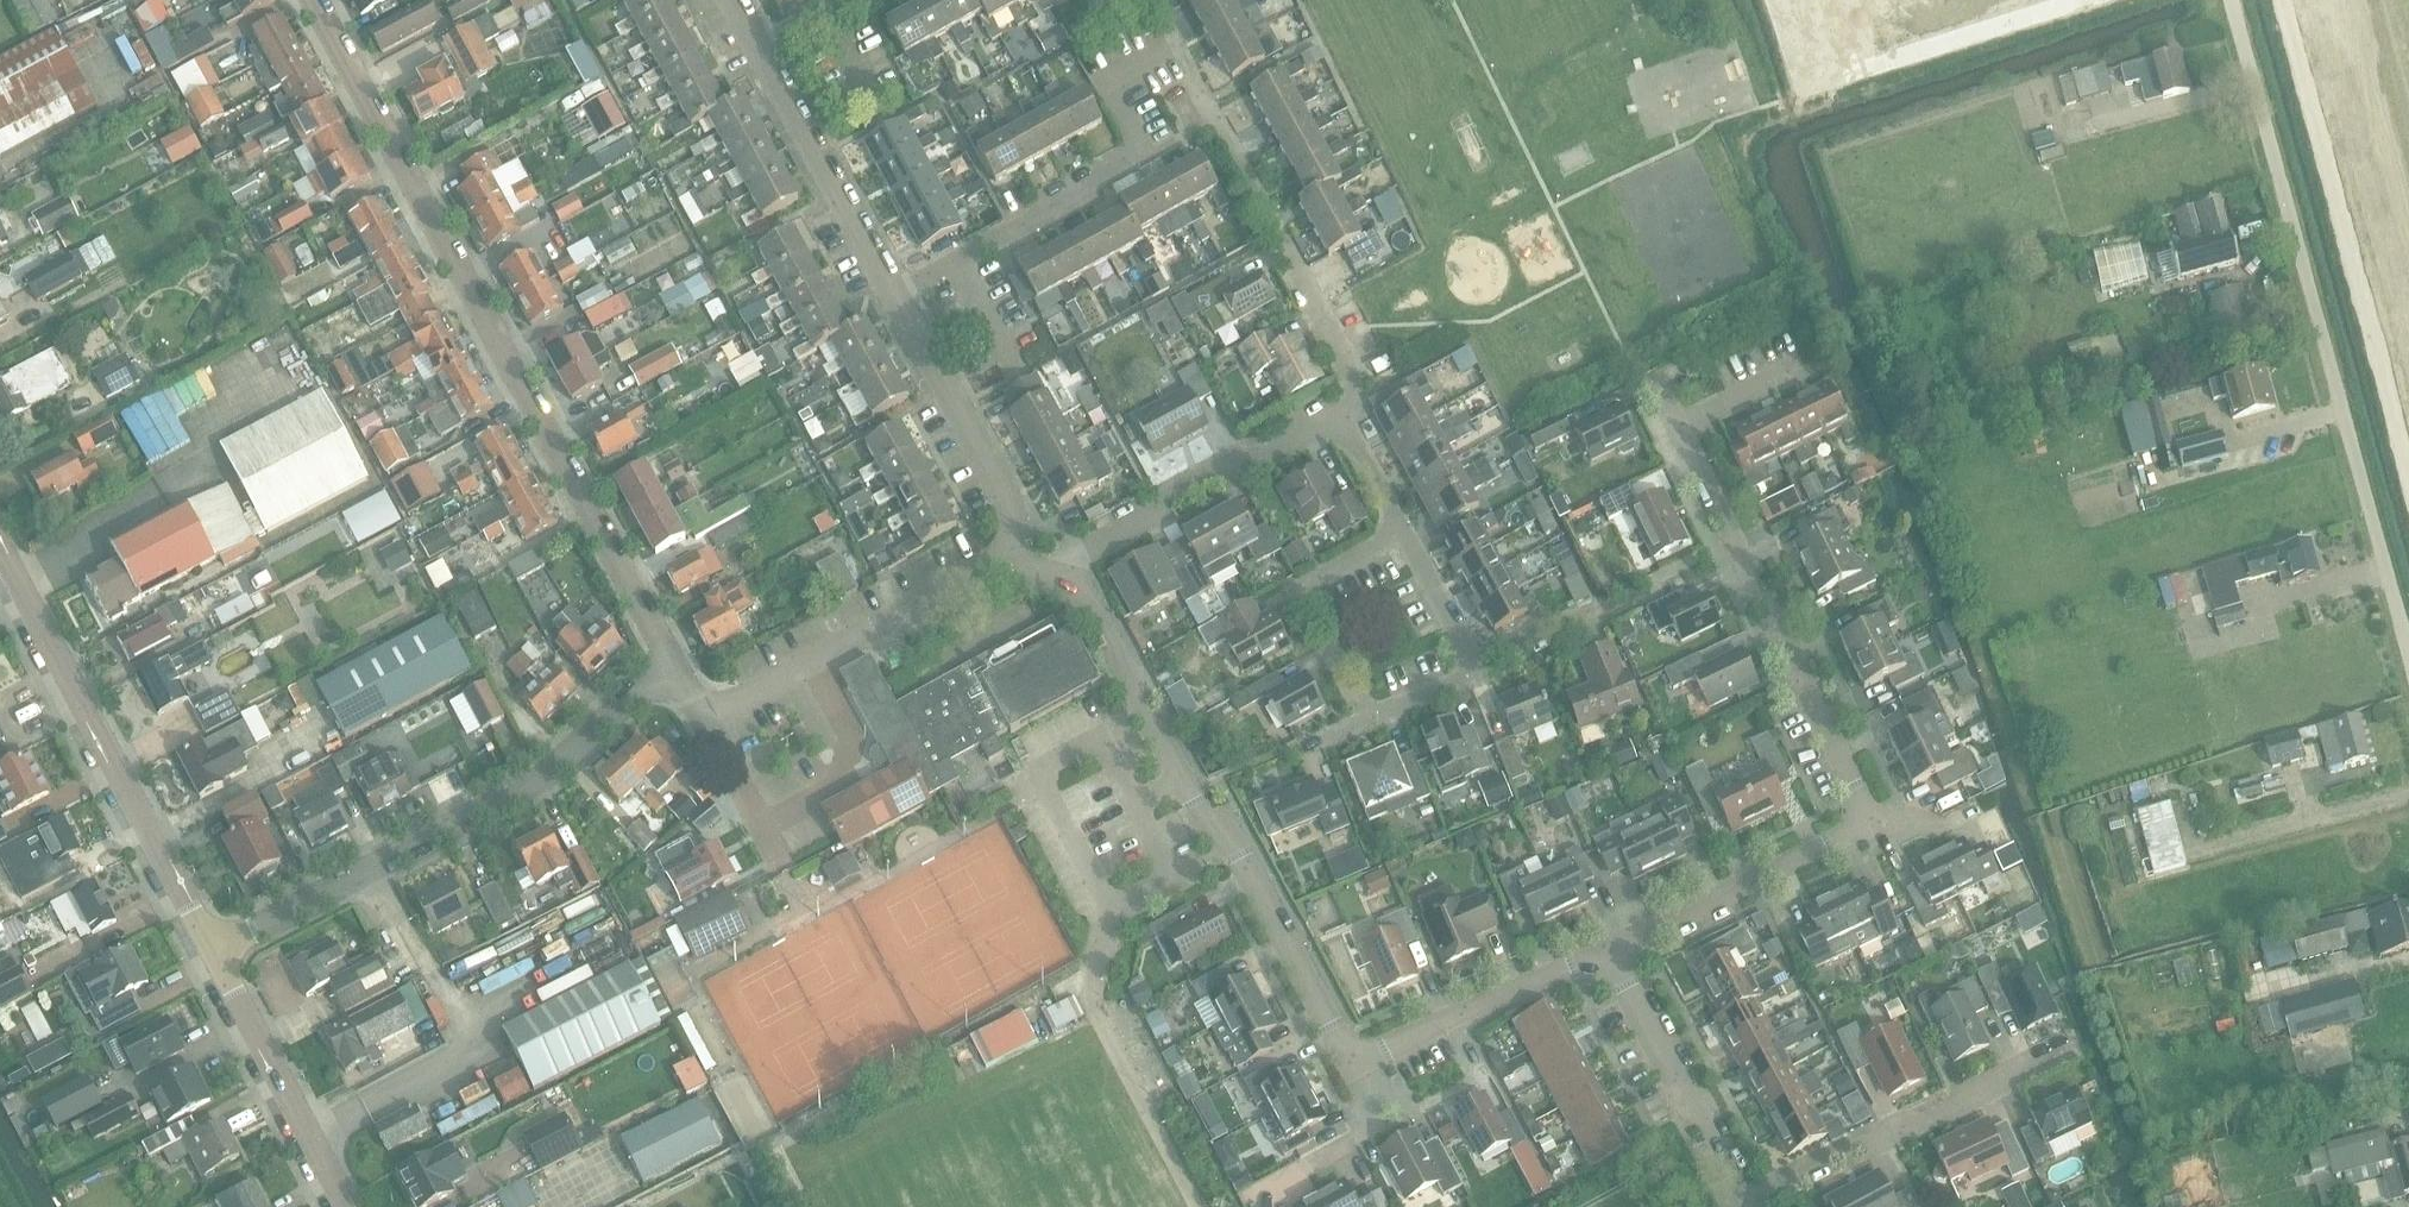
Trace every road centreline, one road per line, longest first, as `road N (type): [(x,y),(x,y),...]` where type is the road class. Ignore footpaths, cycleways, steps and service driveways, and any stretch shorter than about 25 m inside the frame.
road 1 (residential): [(671,660),(314,0)]
road 2 (residential): [(1605,951),(1830,842),(1859,811),(1853,782),(1680,426)]
road 3 (residential): [(2408,653),(2230,0)]
road 4 (residential): [(1359,1055),(1338,1036),(1228,831),(1198,807),(1086,596),(1051,573)]
road 5 (residential): [(213,950),(532,783),(671,660)]
road 6 (track): [(2408,479),(2278,0)]
road 7 (tertiary): [(213,950),(0,548)]
road 8 (residential): [(893,294),(1143,148),(1107,80),(1176,41)]
road 9 (residential): [(1477,668),(1385,710),(1367,708),(1308,605),(1319,574),(1404,530)]
road 10 (residential): [(1742,1203),(2071,1048)]
road 11 (residential): [(702,718),(1001,555)]
road 12 (residential): [(1051,573),(1142,522),(1162,496),(1215,468),(1247,463),(1339,411)]
road 13 (residential): [(1001,555),(1011,532),(1008,499),(893,294)]
road 14 (tertiary): [(348,1206),(213,950)]
road 15 (residential): [(1742,1203),(1605,951)]
road 16 (residential): [(893,294),(759,46)]
road 17 (residential): [(1359,1055),(1605,951)]
road 18 (residential): [(1339,411),(1355,402),(1359,388),(1278,239)]
road 19 (residential): [(786,871),(702,718)]
road 20 (residential): [(1477,668),(1404,530)]
road 21 (residential): [(1404,530),(1339,411)]
road 22 (residential): [(1680,426),(1801,370)]
road 23 (residential): [(1587,620),(1477,668)]

